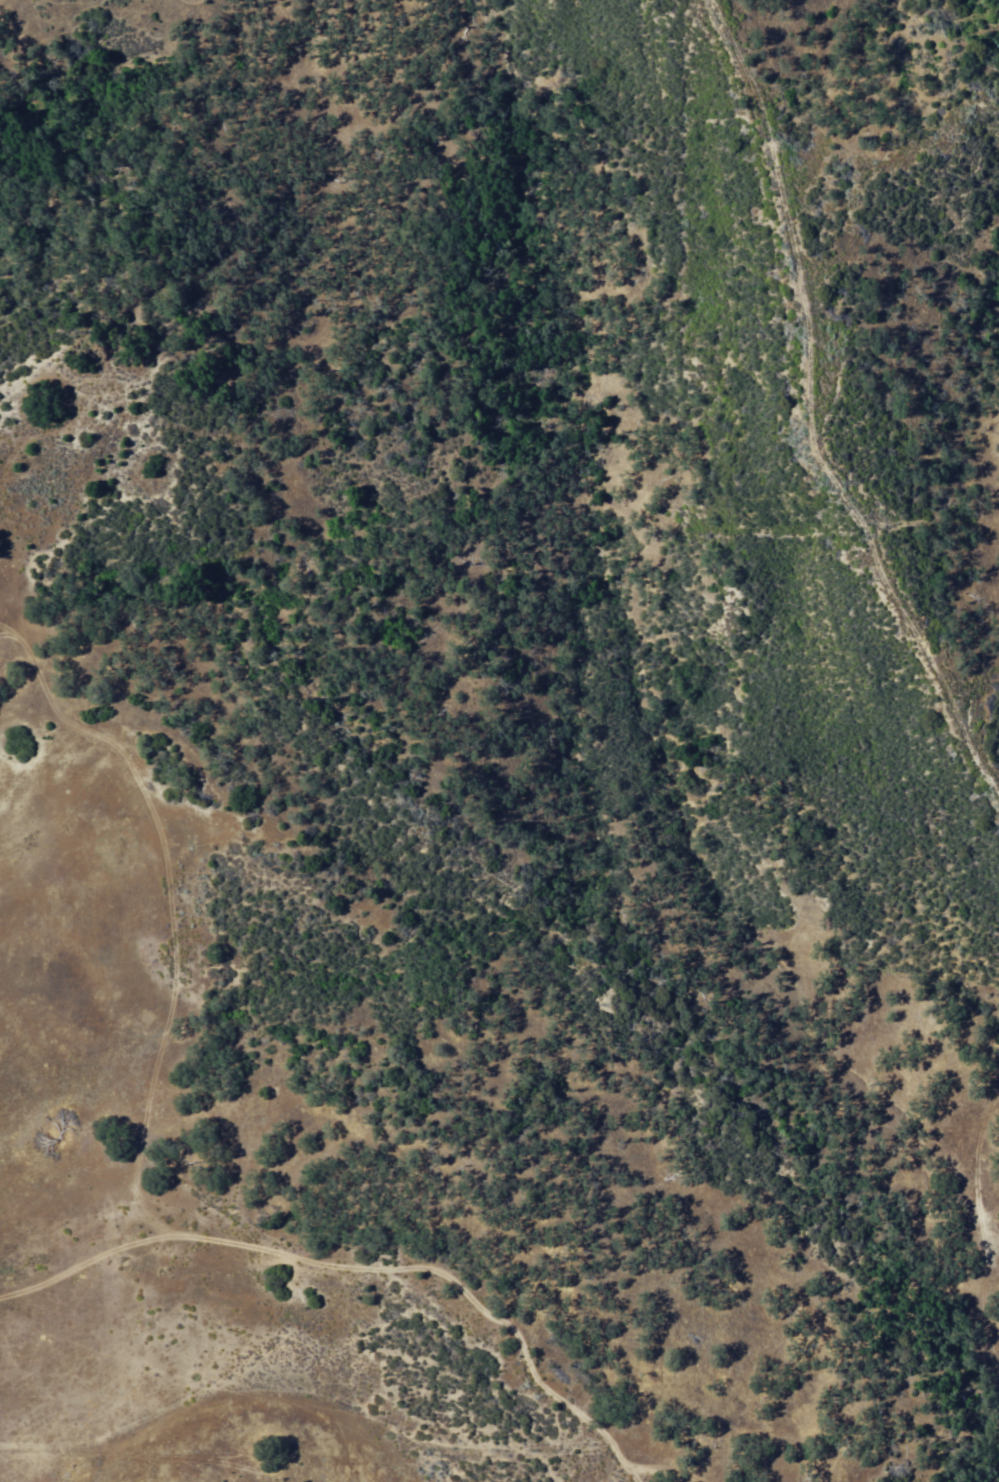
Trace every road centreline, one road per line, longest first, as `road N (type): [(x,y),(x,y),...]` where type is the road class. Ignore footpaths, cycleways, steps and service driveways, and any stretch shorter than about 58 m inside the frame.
road 1 (track): [(58,1481),(103,1458),(236,1457),(332,1458),(443,1473),(454,1481)]

